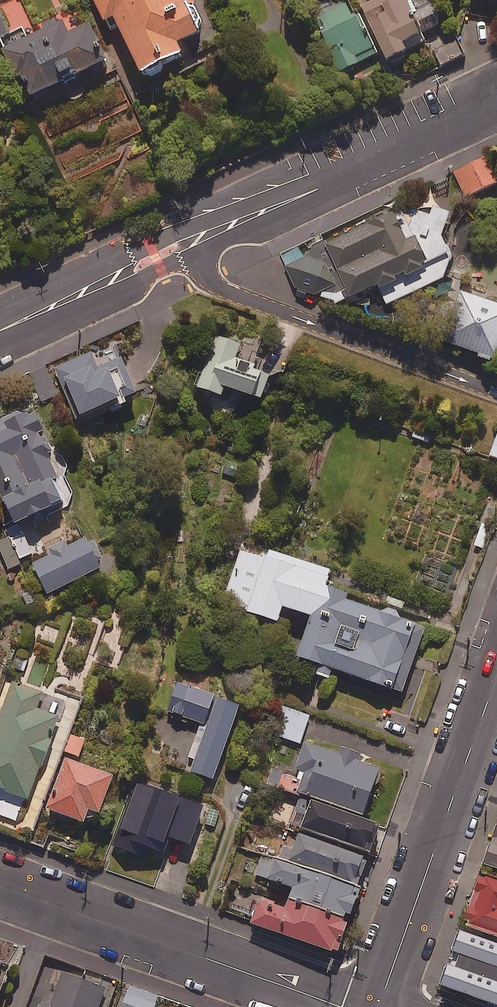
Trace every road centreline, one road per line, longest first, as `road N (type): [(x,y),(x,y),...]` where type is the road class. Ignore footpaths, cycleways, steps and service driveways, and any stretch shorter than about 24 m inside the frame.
road 1 (residential): [(369,1006),(0,876)]
road 2 (residential): [(158,264),(496,109)]
road 3 (residential): [(158,264),(496,393)]
road 4 (tertiary): [(496,685),(389,1006)]
road 5 (residential): [(0,338),(158,264)]

